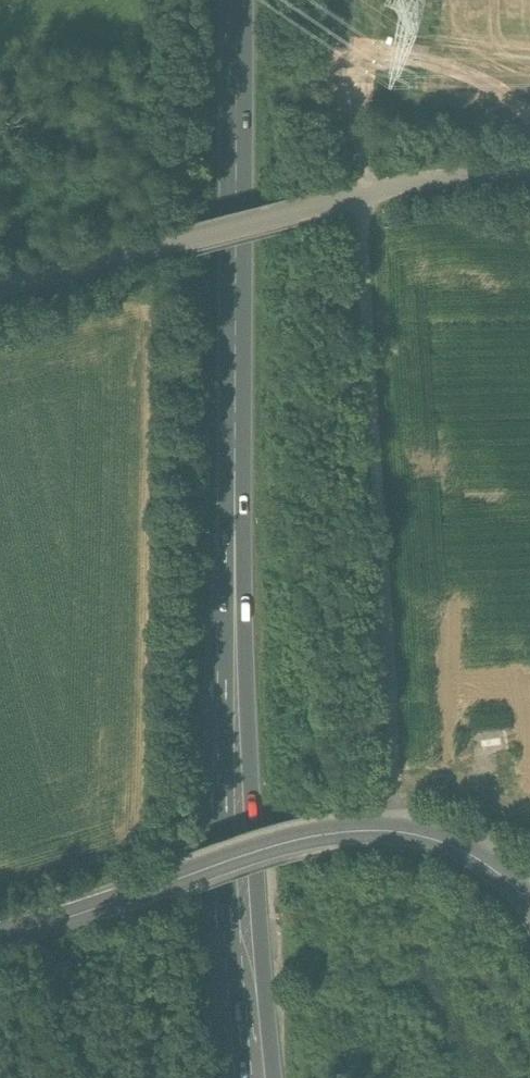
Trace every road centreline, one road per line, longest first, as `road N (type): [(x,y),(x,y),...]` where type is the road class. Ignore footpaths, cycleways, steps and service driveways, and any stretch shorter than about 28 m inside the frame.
road 1 (primary): [(254,1077),(239,810),(234,0)]
road 2 (track): [(354,126),(391,780),(407,832)]
road 3 (tertiary): [(529,904),(460,849),(362,830),(282,843),(0,933)]
road 4 (track): [(529,181),(475,177),(302,201),(0,283)]

